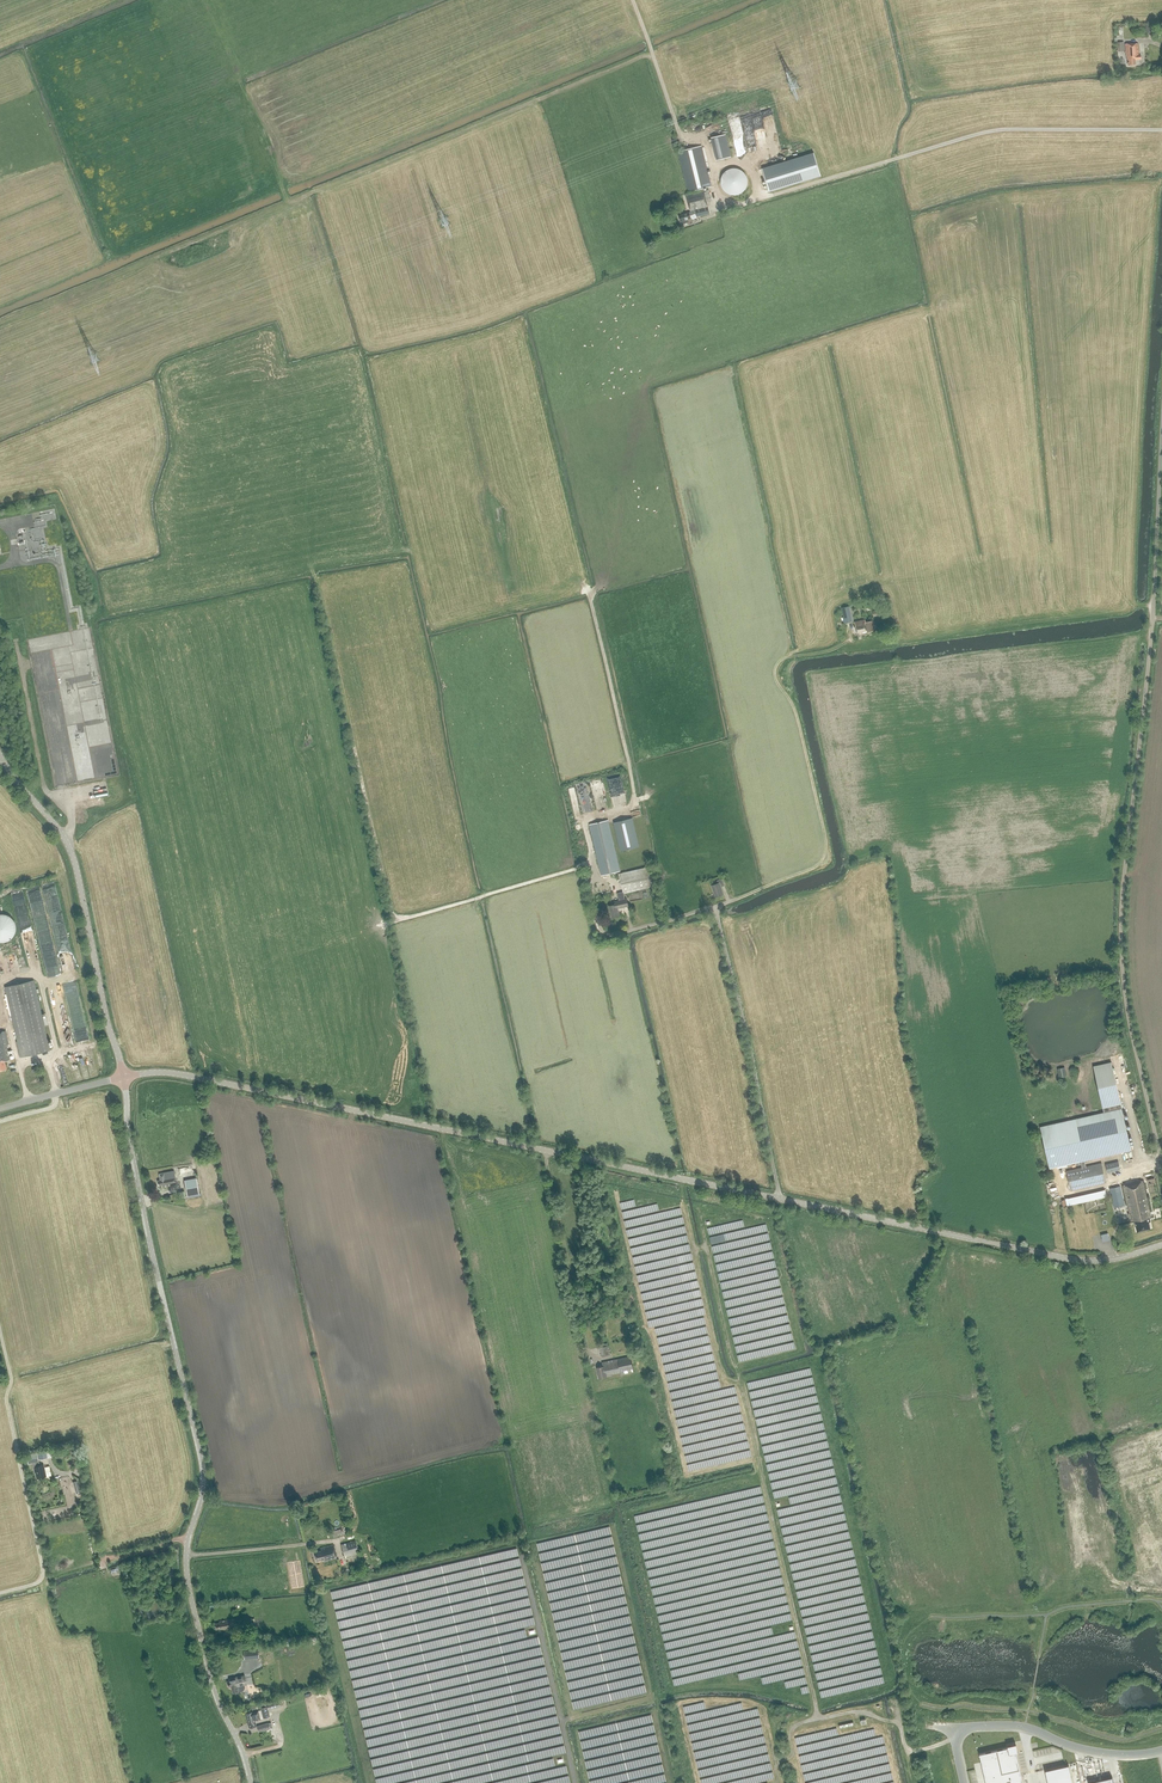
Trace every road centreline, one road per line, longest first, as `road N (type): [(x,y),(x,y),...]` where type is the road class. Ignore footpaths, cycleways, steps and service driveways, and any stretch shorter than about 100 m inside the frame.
road 1 (tertiary): [(1161,1244),(1105,1260),(1066,1258),(184,1075),(124,1077)]
road 2 (unclassified): [(1161,1163),(1129,1028),(1120,905),(1150,644),(1161,409)]
road 3 (unclassified): [(252,1782),(213,1687),(188,1586),(203,1475),(127,1130),(124,1077)]
road 4 (unknown): [(863,1417),(802,1229),(1008,1271),(1029,1388)]
road 5 (unknown): [(863,1417),(910,1613),(1097,1588),(1161,1596)]
road 6 (tertiary): [(124,1077),(75,862),(0,753)]
road 7 (unclassified): [(1161,130),(998,130),(832,176)]
road 8 (track): [(589,593),(634,796),(628,807),(587,820),(593,864)]
road 9 (unknown): [(1161,1364),(863,1417)]
road 10 (track): [(376,926),(593,864)]
road 11 (unclassified): [(1161,1750),(1095,1752),(1011,1725),(958,1729)]
road 12 (track): [(544,1151),(588,1348)]
road 13 (track): [(189,1538),(100,1557),(77,1467)]
road 14 (track): [(186,1556),(331,1542)]
road 15 (tertiary): [(0,1109),(124,1077)]

